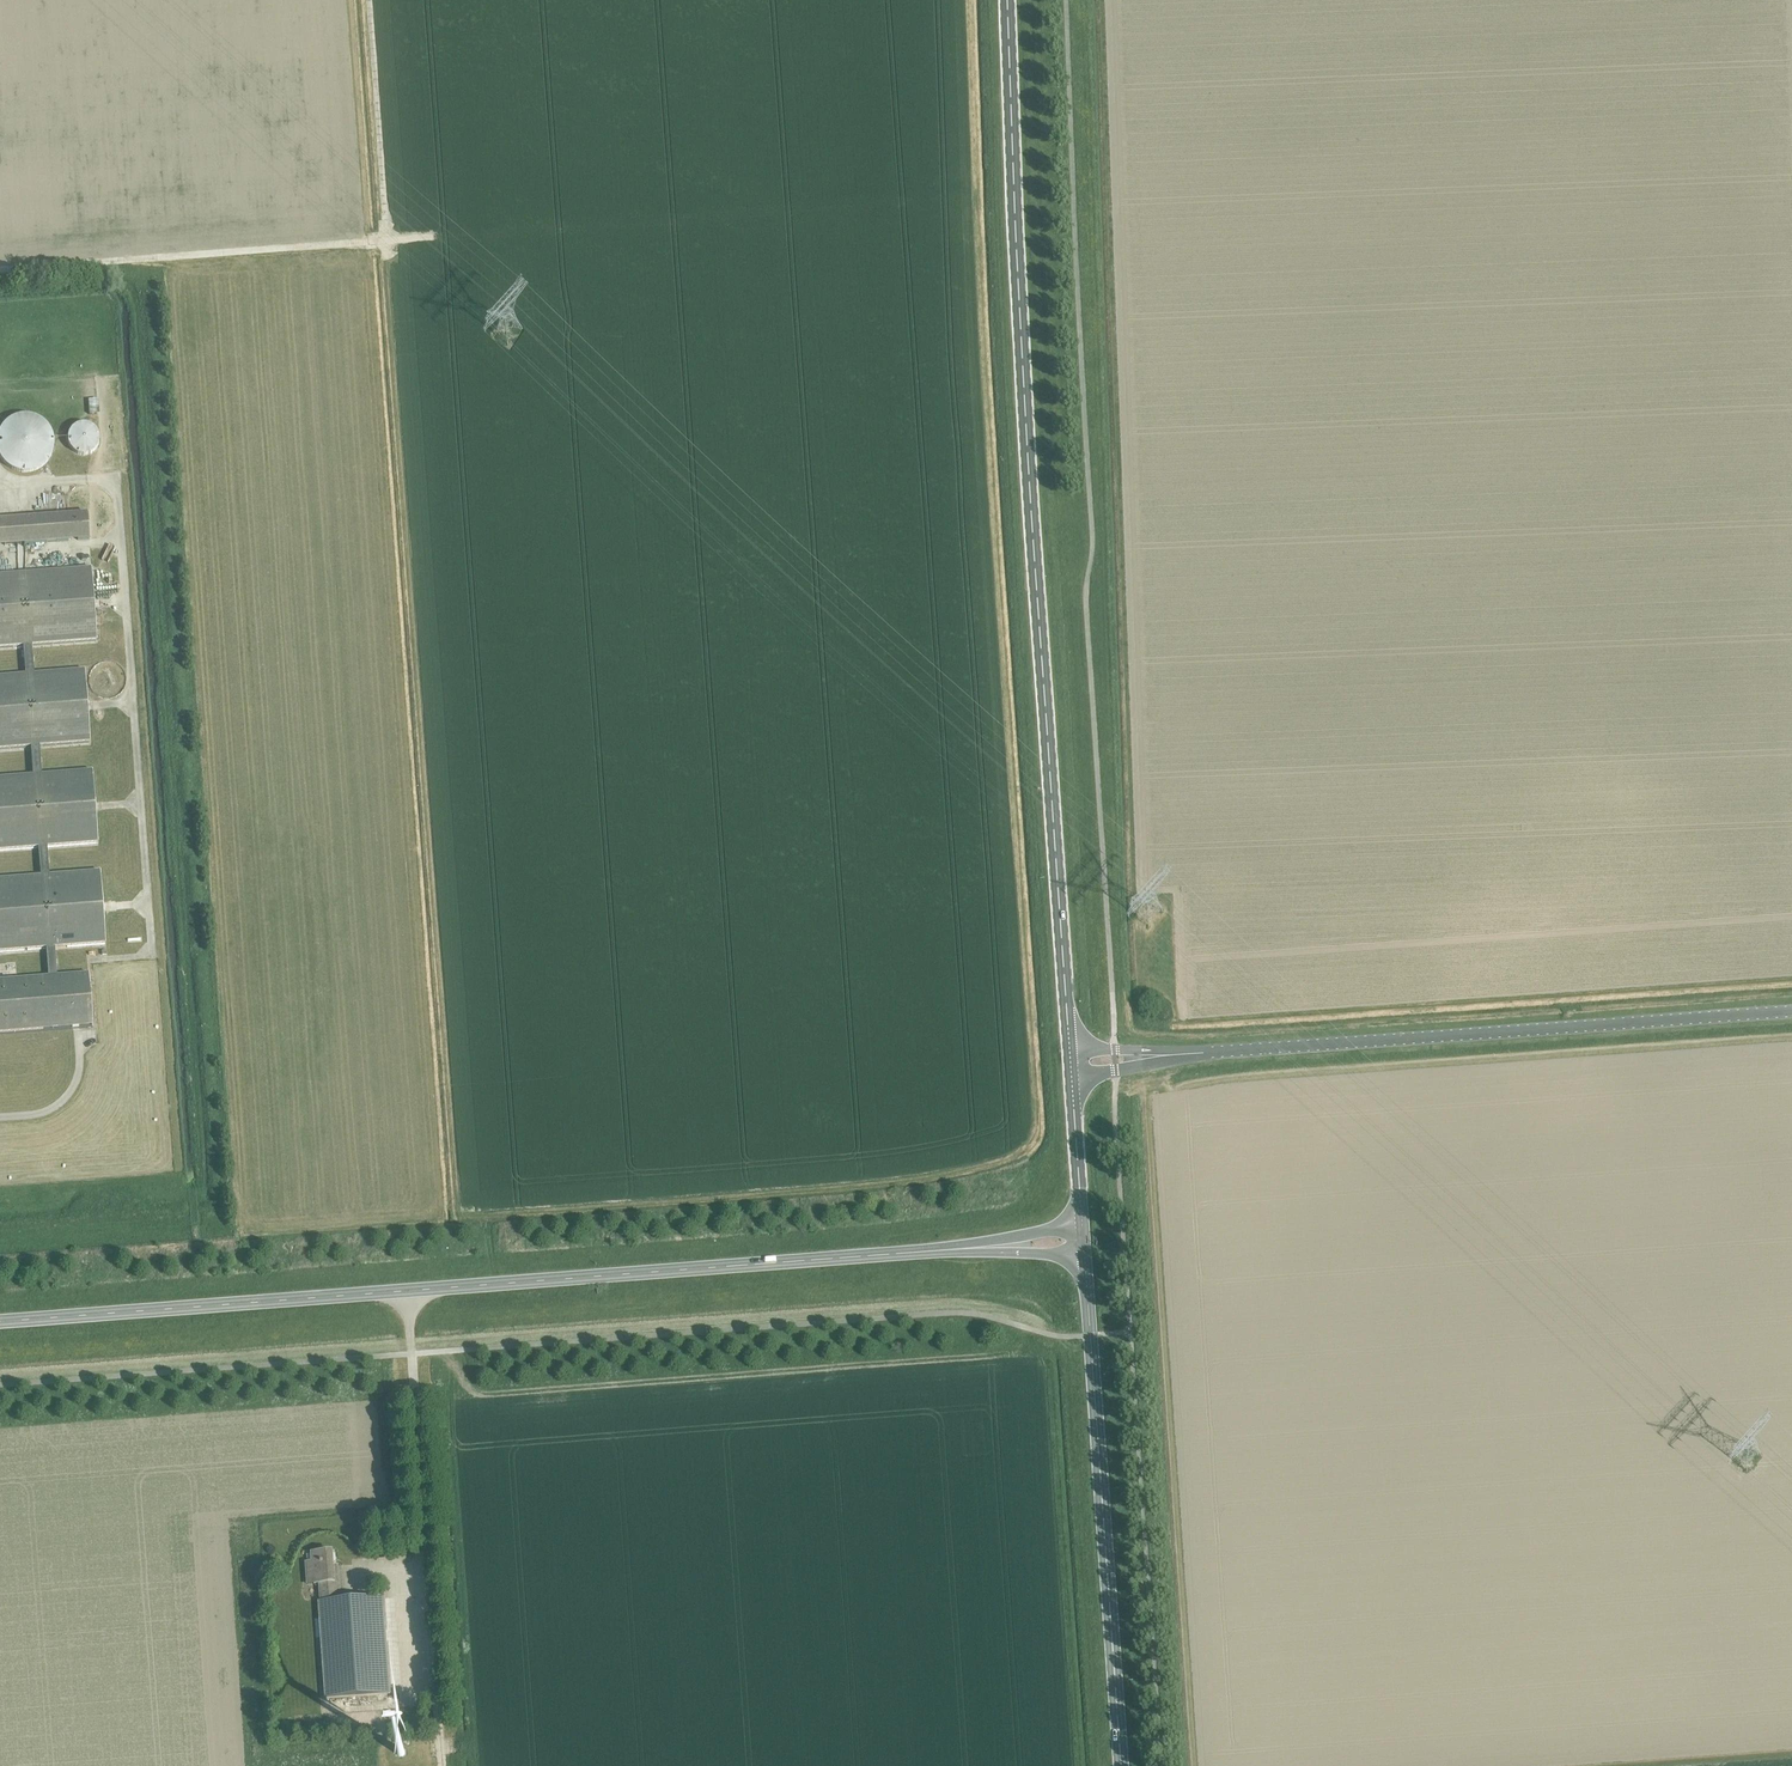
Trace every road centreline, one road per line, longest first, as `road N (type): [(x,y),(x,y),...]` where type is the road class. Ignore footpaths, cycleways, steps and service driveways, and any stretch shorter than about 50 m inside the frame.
road 1 (secondary): [(1069,1051),(1011,245),(1003,0)]
road 2 (tertiary): [(0,1320),(1000,1244)]
road 3 (unclassified): [(1160,1056),(1791,1011)]
road 4 (secondary): [(1121,1765),(1083,1252)]
road 5 (secondary): [(1082,1229),(1071,1077)]

